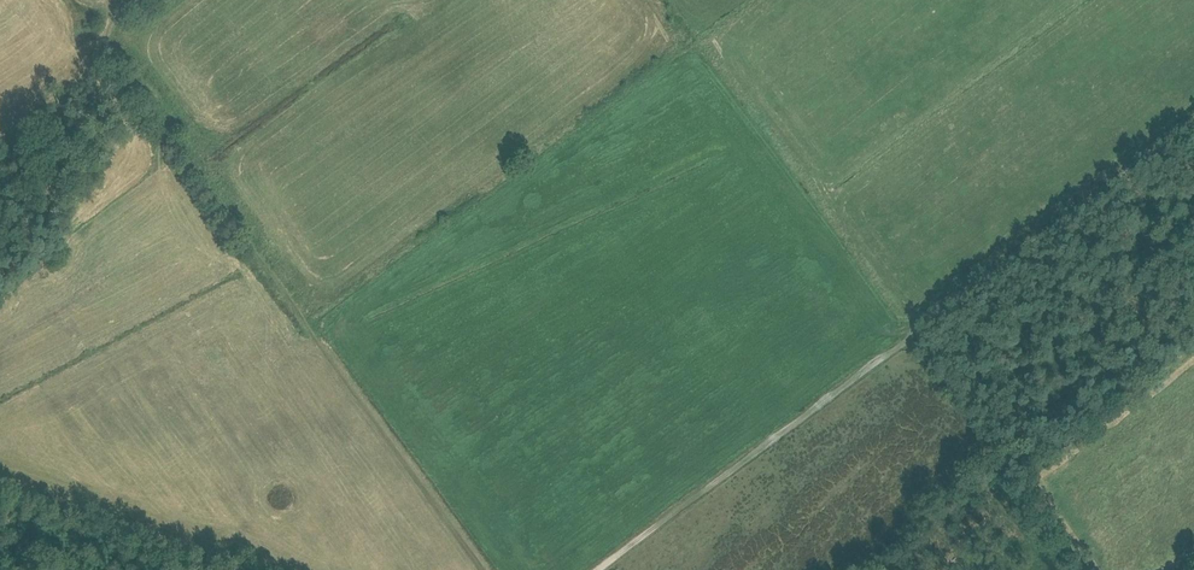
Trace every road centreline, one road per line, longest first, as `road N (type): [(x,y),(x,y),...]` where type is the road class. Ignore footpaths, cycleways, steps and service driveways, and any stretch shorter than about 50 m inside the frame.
road 1 (track): [(140,0),(92,36),(481,569)]
road 2 (track): [(910,330),(596,569)]
road 3 (track): [(1193,119),(910,330)]

